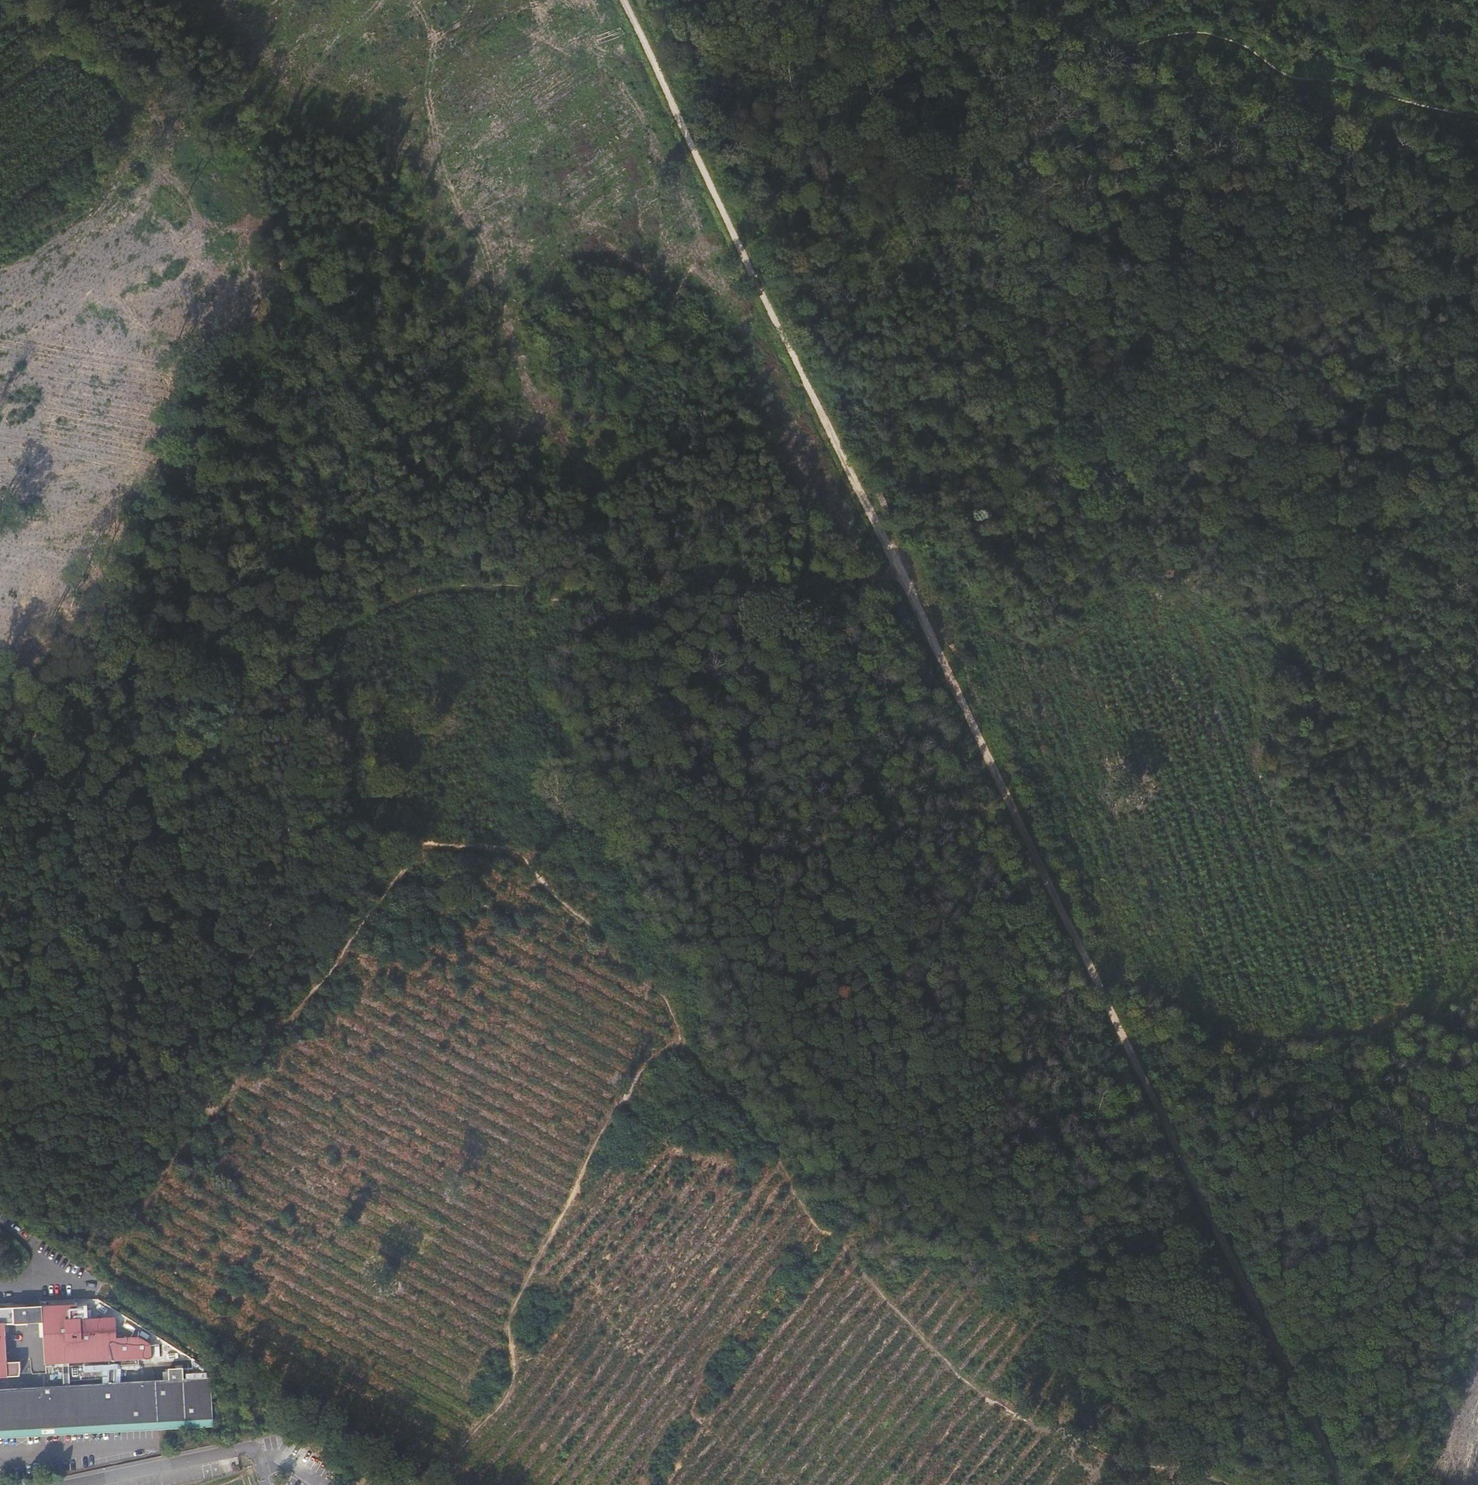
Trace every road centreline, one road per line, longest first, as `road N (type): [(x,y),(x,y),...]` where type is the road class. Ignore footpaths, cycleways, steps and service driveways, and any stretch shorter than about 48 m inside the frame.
road 1 (track): [(1340,1484),(619,0)]
road 2 (track): [(463,1484),(255,1384),(28,1238)]
road 3 (track): [(1039,0),(1108,43),(1211,38),(1243,46),(1285,80),(1477,121)]

